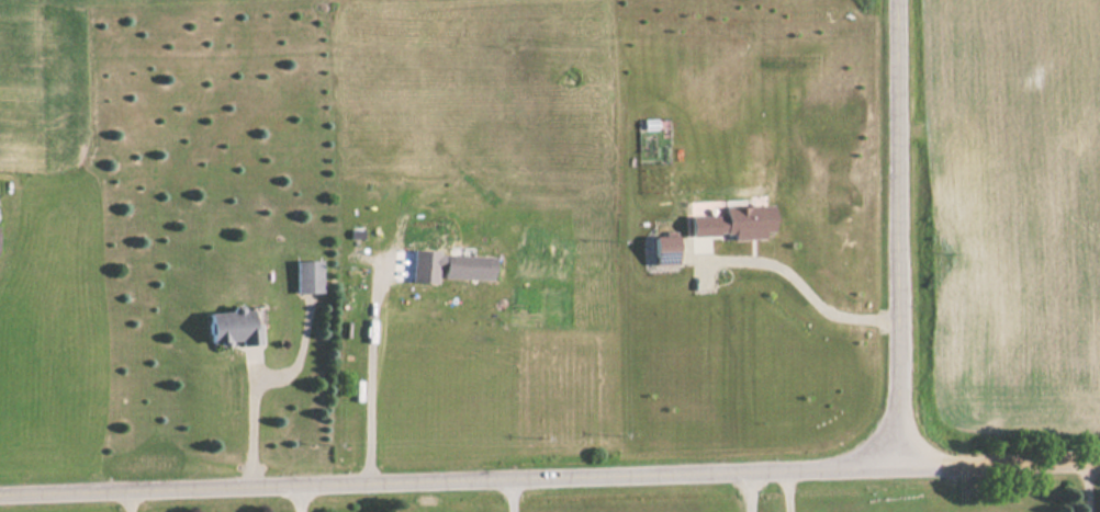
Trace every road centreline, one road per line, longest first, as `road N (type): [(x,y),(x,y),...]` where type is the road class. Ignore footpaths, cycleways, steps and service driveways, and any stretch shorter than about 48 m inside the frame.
road 1 (residential): [(0,494),(939,464)]
road 2 (residential): [(895,466),(893,0)]
road 3 (residential): [(939,464),(1099,459)]

